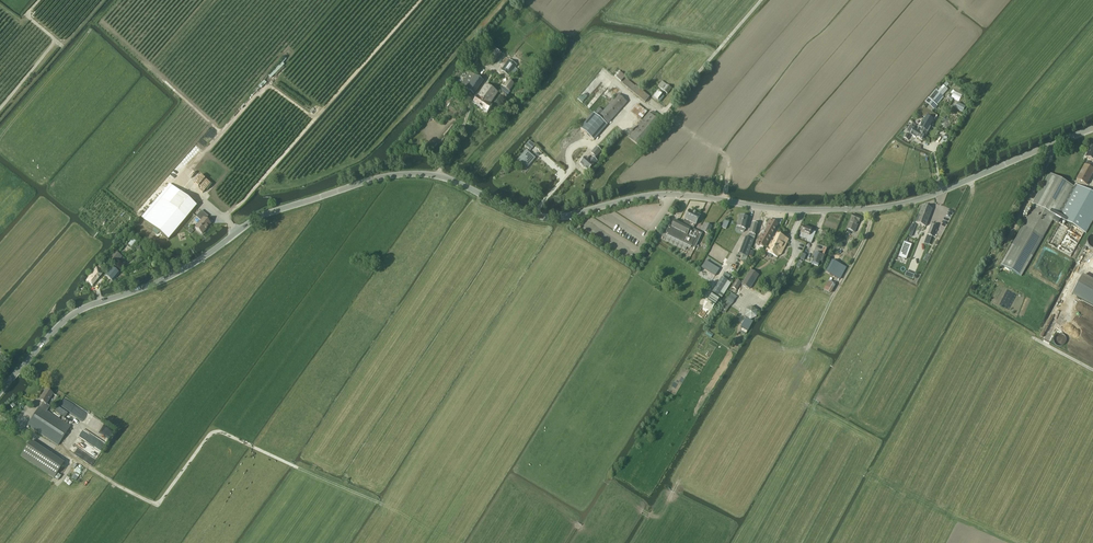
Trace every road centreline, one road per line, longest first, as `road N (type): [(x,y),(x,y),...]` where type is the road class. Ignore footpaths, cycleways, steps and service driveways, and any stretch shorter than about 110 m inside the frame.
road 1 (unclassified): [(1092,128),(943,191),(873,208),(783,208),(672,194),(544,217),(435,175),(384,177),(268,213),(174,274),(83,308),(0,392)]
road 2 (track): [(0,418),(158,504),(212,430),(297,464)]
road 3 (track): [(225,218),(419,0)]
road 4 (track): [(635,97),(660,116),(762,0)]
road 5 (track): [(0,108),(58,37),(25,9)]

